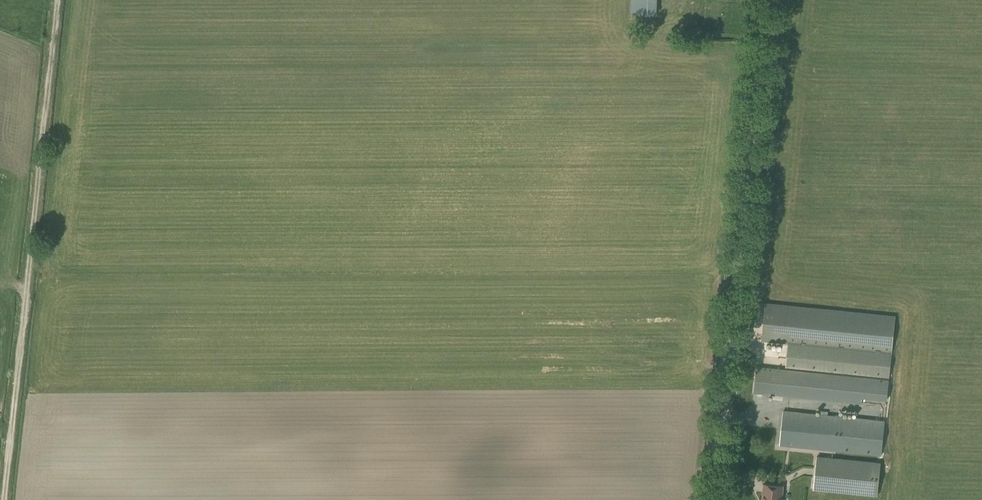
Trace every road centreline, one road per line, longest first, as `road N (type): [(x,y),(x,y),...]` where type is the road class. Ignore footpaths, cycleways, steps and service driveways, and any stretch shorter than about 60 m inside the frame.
road 1 (track): [(4,499),(56,0)]
road 2 (unclassified): [(708,499),(758,0)]

